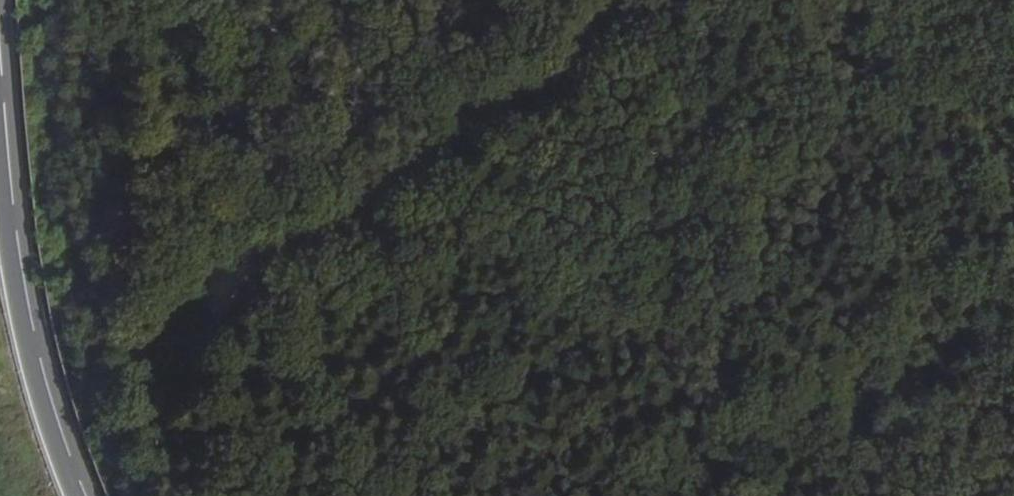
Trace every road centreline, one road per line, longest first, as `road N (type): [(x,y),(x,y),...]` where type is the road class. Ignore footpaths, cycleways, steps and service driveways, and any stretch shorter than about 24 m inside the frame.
road 1 (track): [(196,286),(638,0)]
road 2 (motorway): [(73,495),(24,344),(0,195)]
road 3 (track): [(1013,191),(898,0)]

